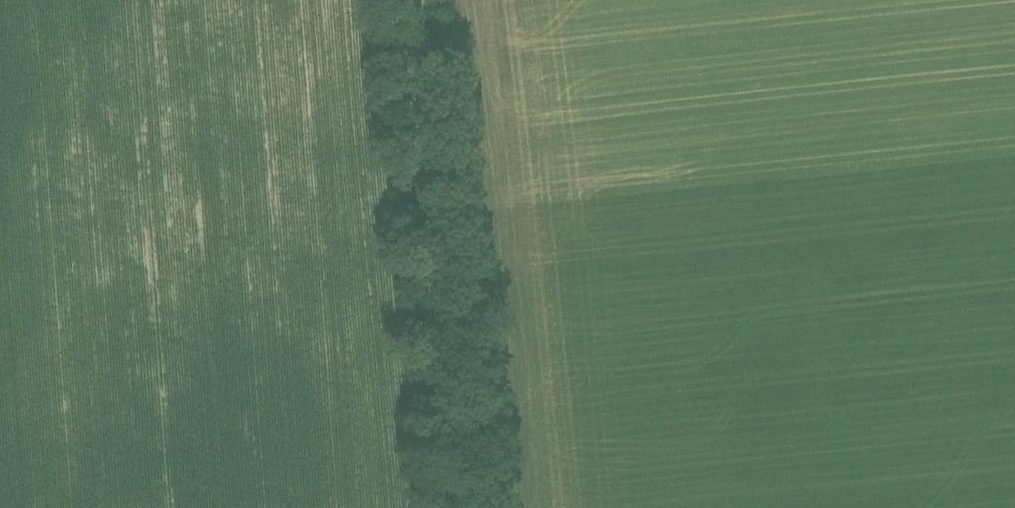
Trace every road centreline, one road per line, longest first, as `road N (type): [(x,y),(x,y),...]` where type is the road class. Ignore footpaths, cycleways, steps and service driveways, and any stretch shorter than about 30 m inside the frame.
road 1 (residential): [(471,507),(421,0)]

